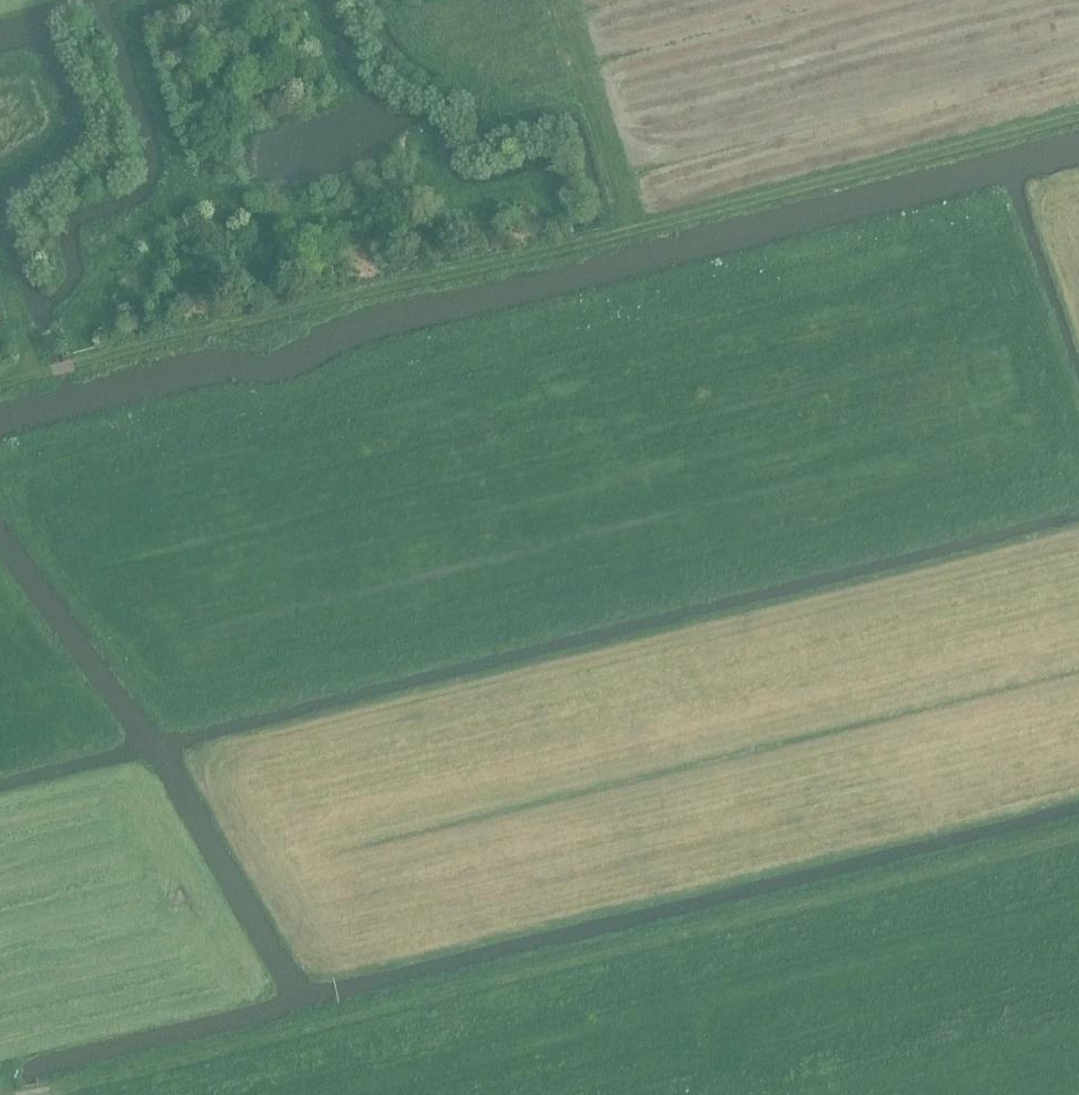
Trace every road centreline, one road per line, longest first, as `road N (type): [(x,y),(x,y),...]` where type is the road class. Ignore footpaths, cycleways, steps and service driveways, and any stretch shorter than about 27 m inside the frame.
road 1 (track): [(0,391),(1078,121)]
road 2 (track): [(348,1024),(1078,840)]
road 3 (track): [(394,0),(400,23),(484,91),(518,103),(593,105),(628,231)]

